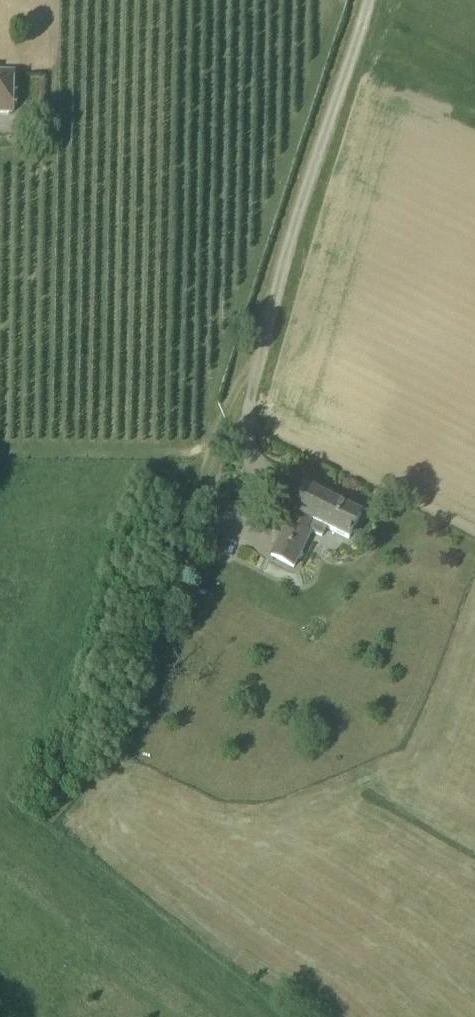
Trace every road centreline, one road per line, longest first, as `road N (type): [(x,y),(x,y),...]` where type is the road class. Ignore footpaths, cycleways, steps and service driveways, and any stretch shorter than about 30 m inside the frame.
road 1 (unclassified): [(251,414),(258,357),(365,0)]

